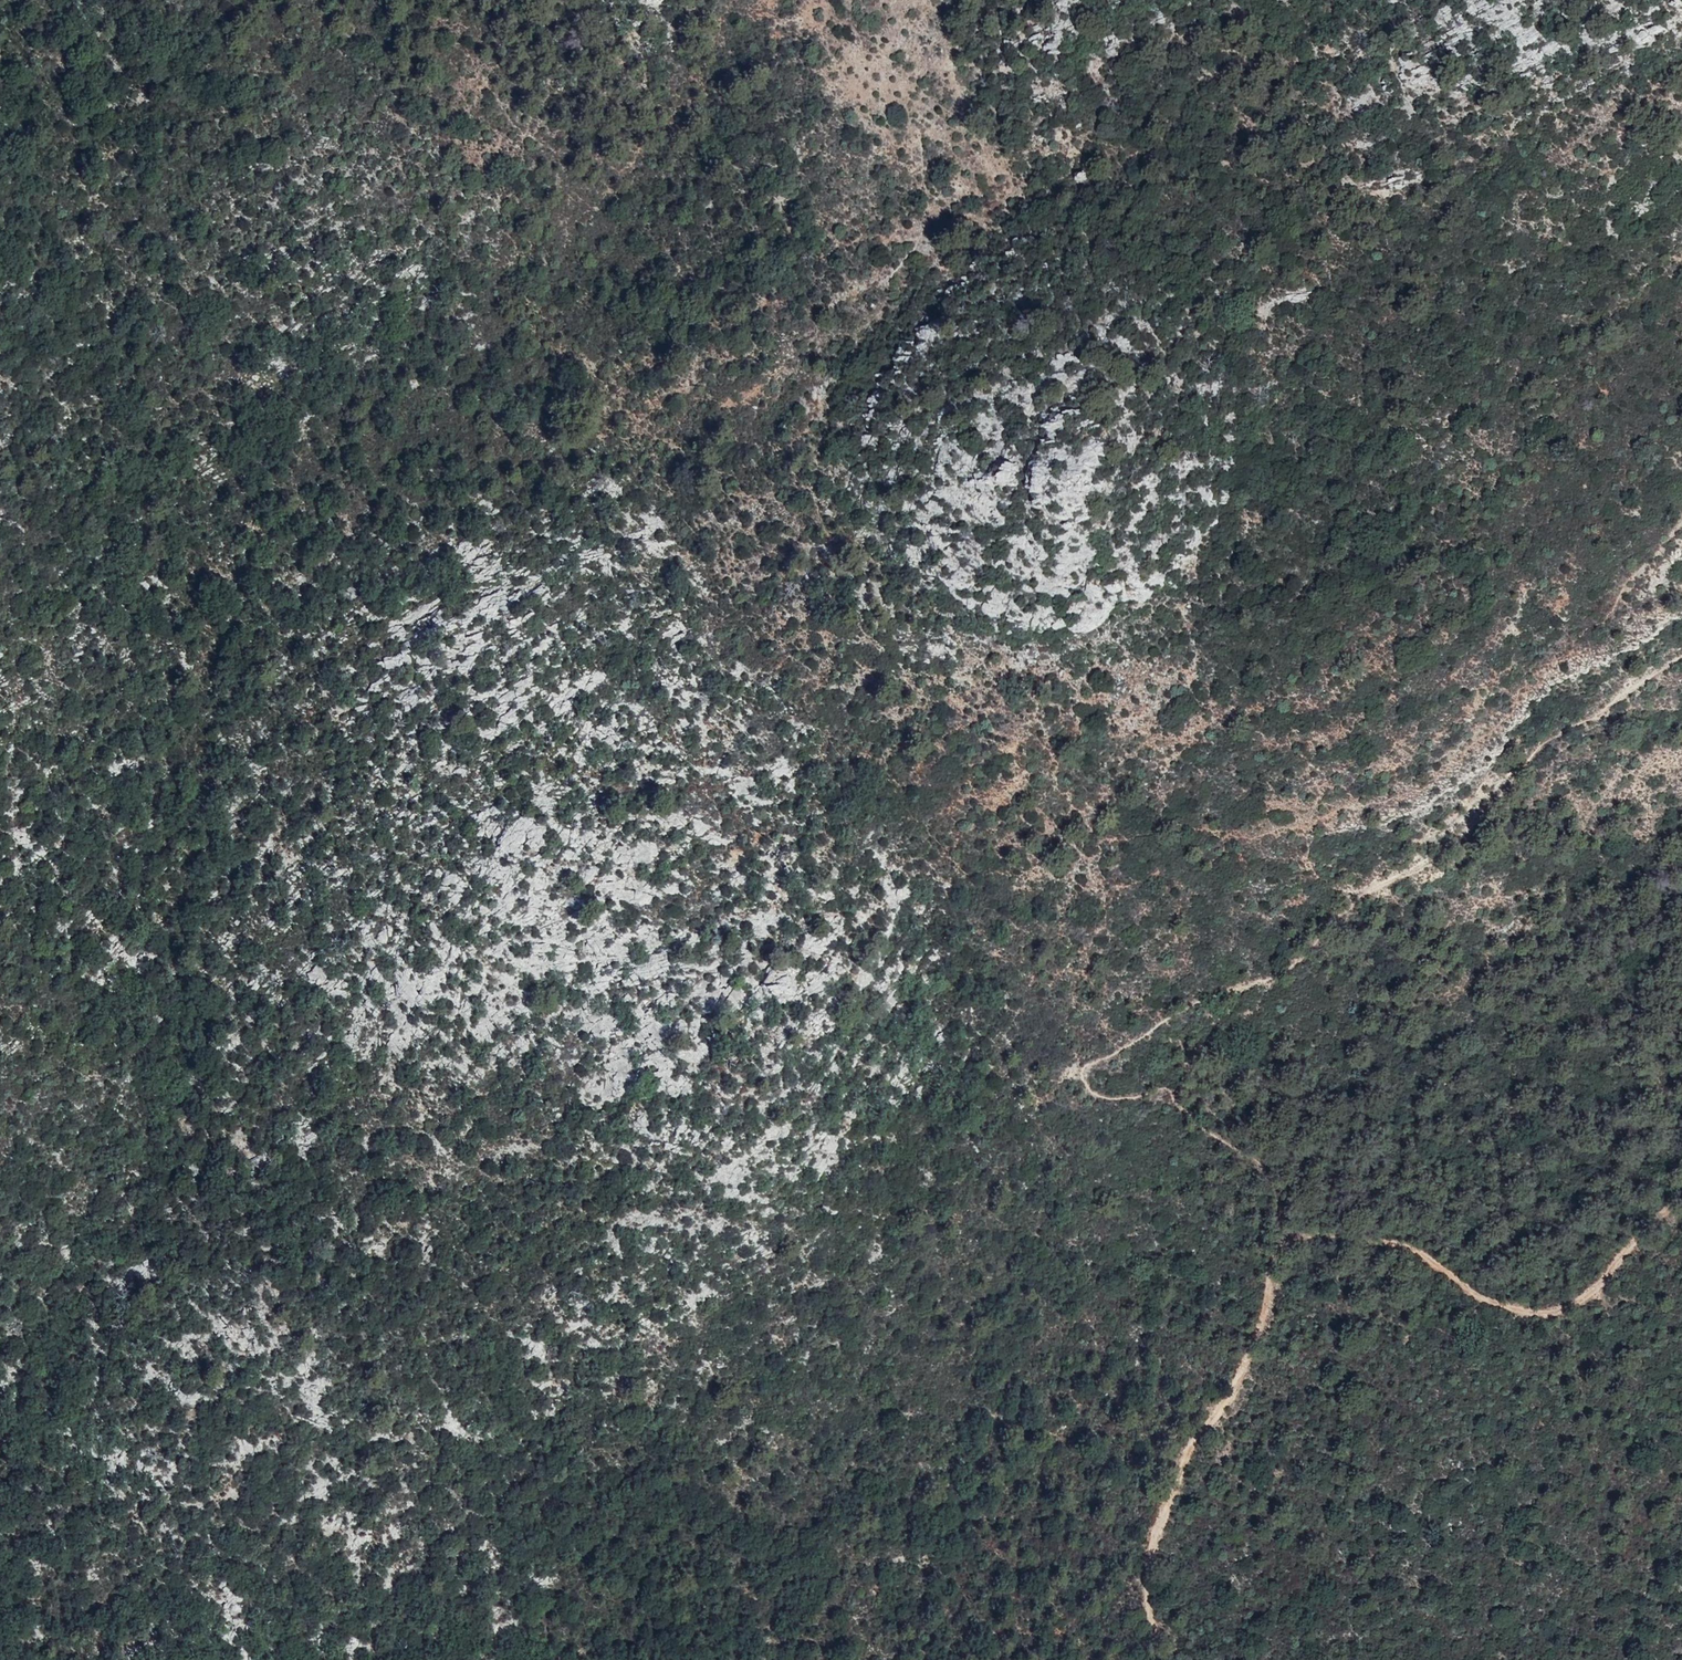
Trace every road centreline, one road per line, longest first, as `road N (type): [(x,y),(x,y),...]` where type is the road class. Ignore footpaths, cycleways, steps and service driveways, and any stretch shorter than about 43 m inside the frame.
road 1 (track): [(1681,652),(1564,731),(1449,853),(1367,891),(1314,944),(1087,1068),(1084,1085),(1107,1097),(1167,1092),(1269,1170),(1283,1197),(1284,1233)]
road 2 (track): [(1158,1659),(1146,1573),(1156,1522),(1263,1327),(1284,1233),(1406,1245),(1468,1290),(1523,1314),(1567,1307),(1681,1189)]

